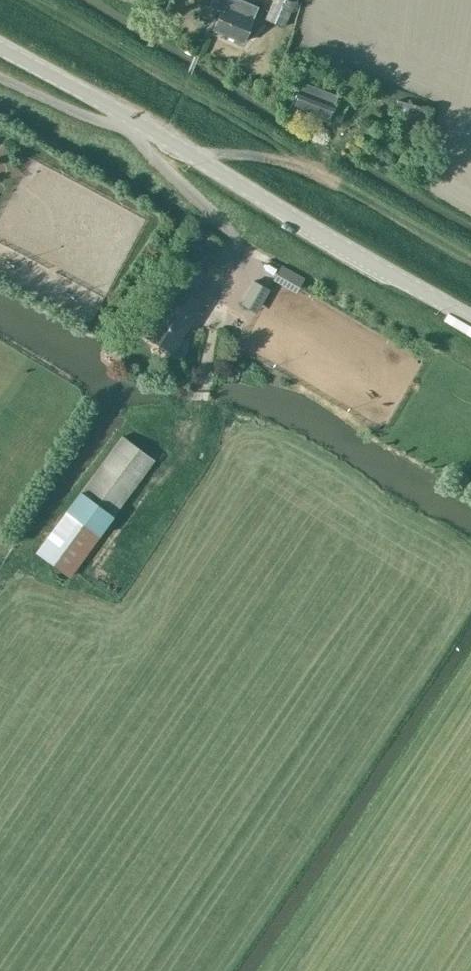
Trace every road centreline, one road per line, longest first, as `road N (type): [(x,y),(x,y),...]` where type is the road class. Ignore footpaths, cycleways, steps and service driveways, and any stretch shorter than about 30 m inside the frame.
road 1 (tertiary): [(470,318),(0,53)]

